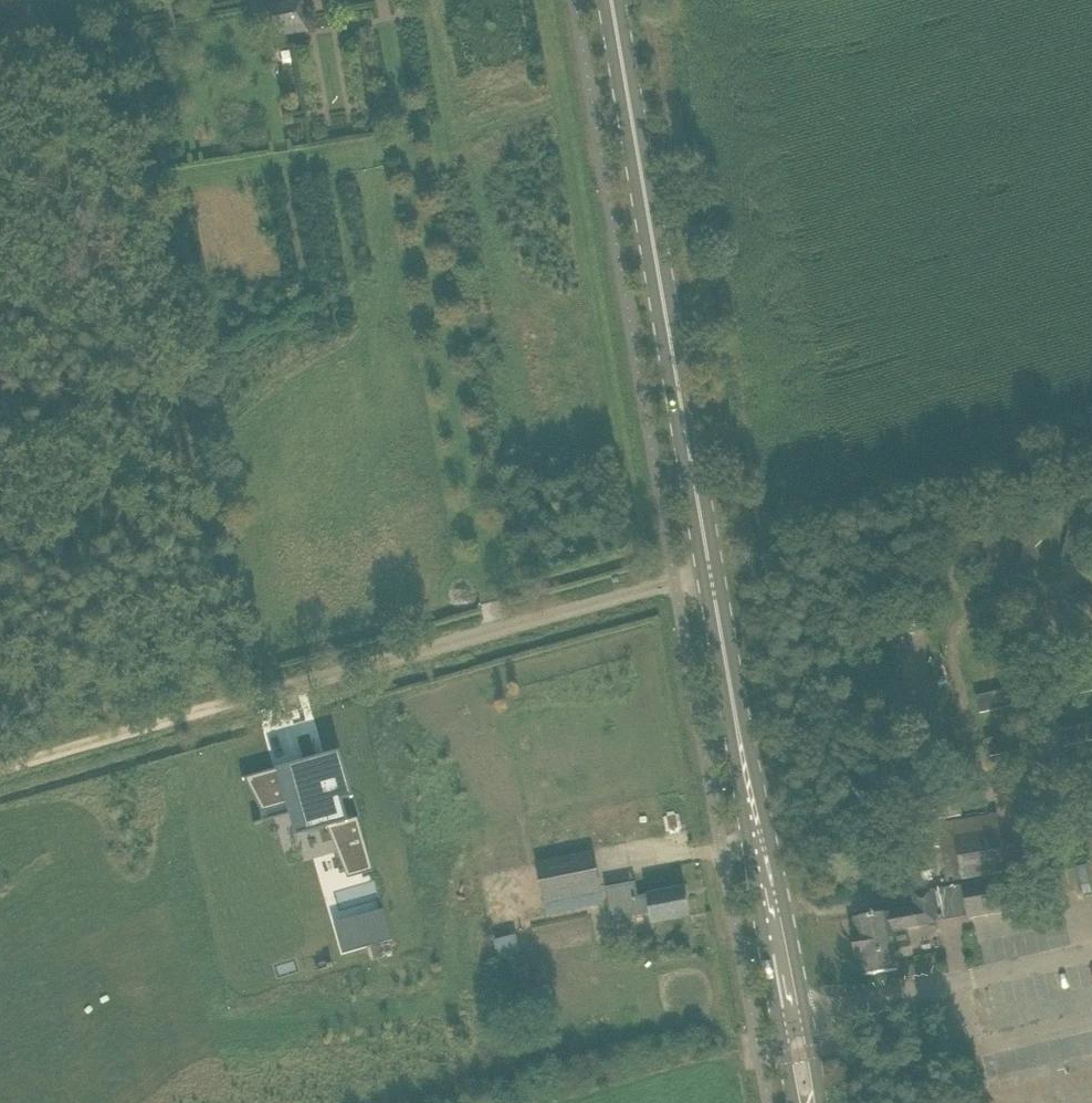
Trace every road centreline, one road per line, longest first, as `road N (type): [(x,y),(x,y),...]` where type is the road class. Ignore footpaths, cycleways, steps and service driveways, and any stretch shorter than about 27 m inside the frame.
road 1 (secondary): [(805,1102),(609,0)]
road 2 (track): [(676,584),(0,768)]

